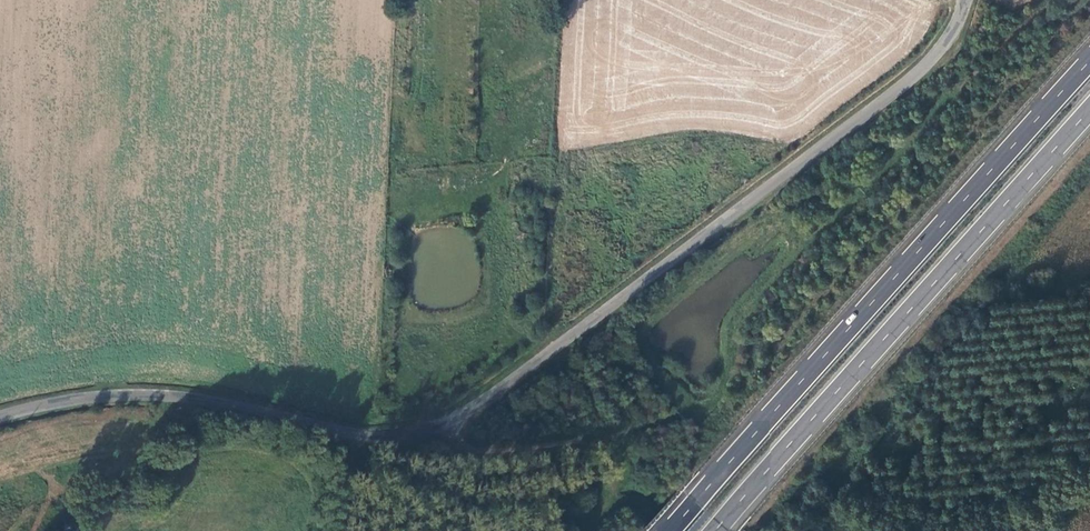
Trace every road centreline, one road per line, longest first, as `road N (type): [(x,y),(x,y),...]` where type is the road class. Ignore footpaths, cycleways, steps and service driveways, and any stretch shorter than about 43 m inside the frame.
road 1 (unclassified): [(0,413),(83,391),(168,393),(383,431),(450,421),(949,46),(967,0)]
road 2 (trunk): [(1089,59),(669,530)]
road 3 (trunk): [(712,530),(1089,109)]
road 4 (track): [(599,442),(708,406),(728,376),(739,317),(786,264),(791,237),(784,227),(761,222),(746,231),(643,319),(635,339),(654,371)]
road 5 (track): [(840,530),(841,484),(851,459),(1034,263)]
road 6 (track): [(450,421),(463,436),(506,448),(599,442),(616,464),(617,491),(669,530)]

